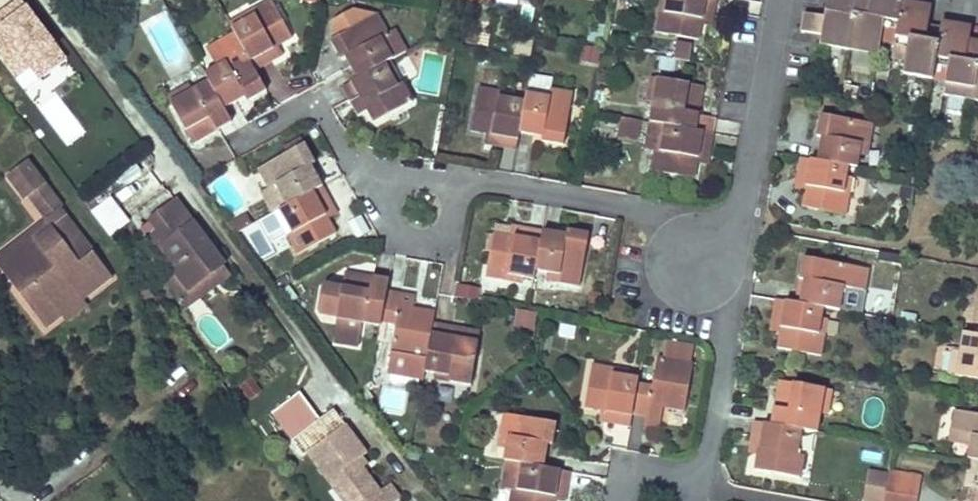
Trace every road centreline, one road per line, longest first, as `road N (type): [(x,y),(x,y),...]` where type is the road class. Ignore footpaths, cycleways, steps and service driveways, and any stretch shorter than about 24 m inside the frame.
road 1 (residential): [(779,0),(740,208),(693,258)]
road 2 (residential): [(693,258),(649,216),(509,188),(452,186)]
road 3 (residential): [(693,258),(721,311),(726,343),(702,478),(693,490)]
road 4 (unclassified): [(357,171),(391,237),(442,244),(452,186)]
road 5 (residential): [(357,171),(322,119),(300,107),(231,145)]

